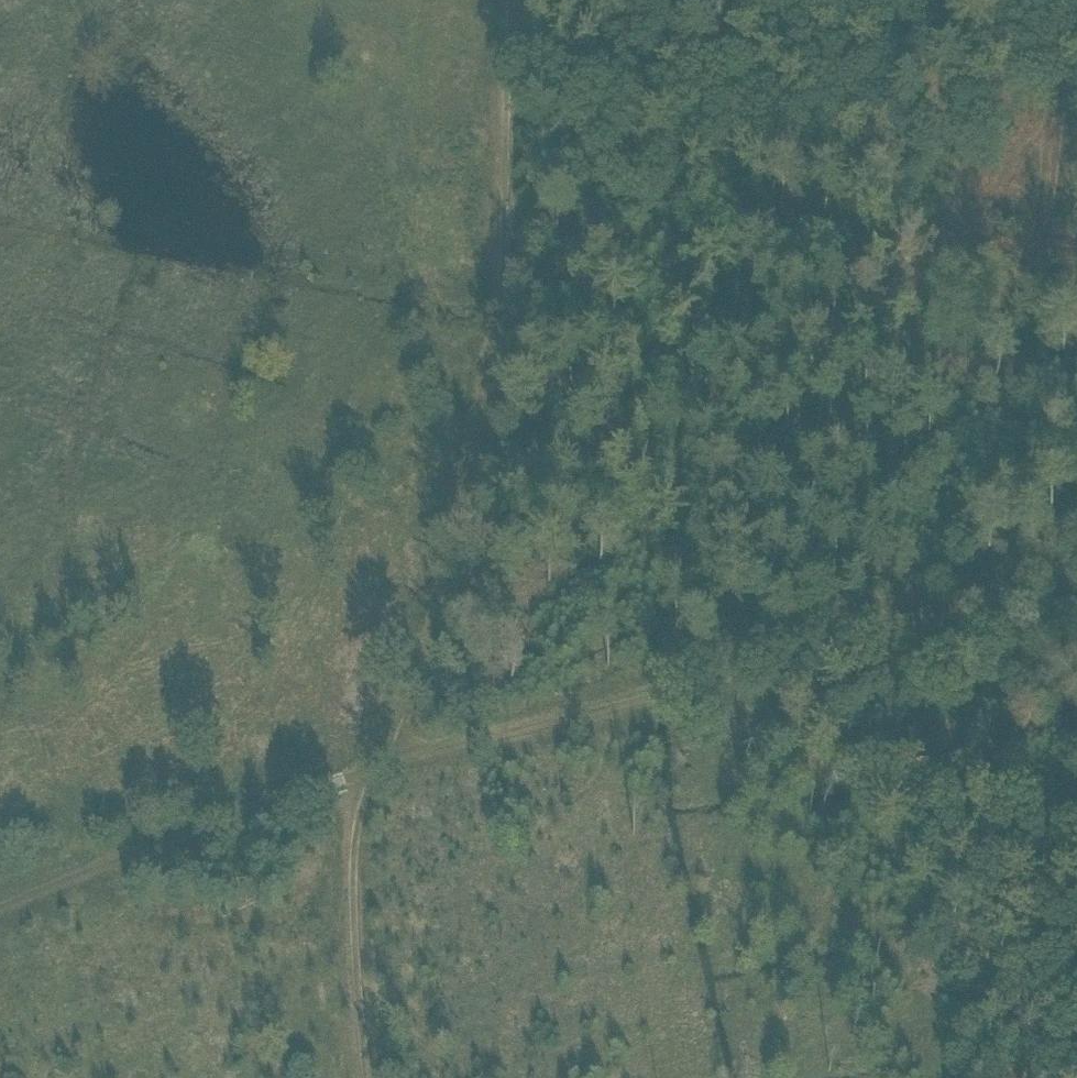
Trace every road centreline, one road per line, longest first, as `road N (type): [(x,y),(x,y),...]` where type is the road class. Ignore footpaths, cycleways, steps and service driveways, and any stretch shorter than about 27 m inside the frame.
road 1 (track): [(1076,557),(1018,593),(833,635),(385,767),(0,916)]
road 2 (track): [(513,0),(501,283),(459,503),(385,767),(359,821),(356,926),(368,1077)]

